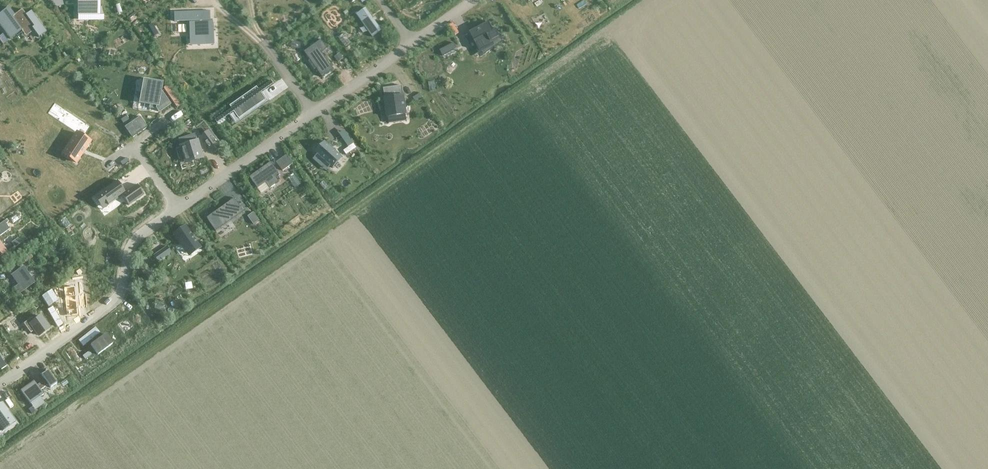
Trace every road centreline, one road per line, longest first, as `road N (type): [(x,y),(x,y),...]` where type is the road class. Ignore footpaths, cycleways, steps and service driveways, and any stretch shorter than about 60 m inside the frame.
road 1 (residential): [(178,209),(133,243),(116,299),(0,385)]
road 2 (residential): [(312,113),(178,209)]

